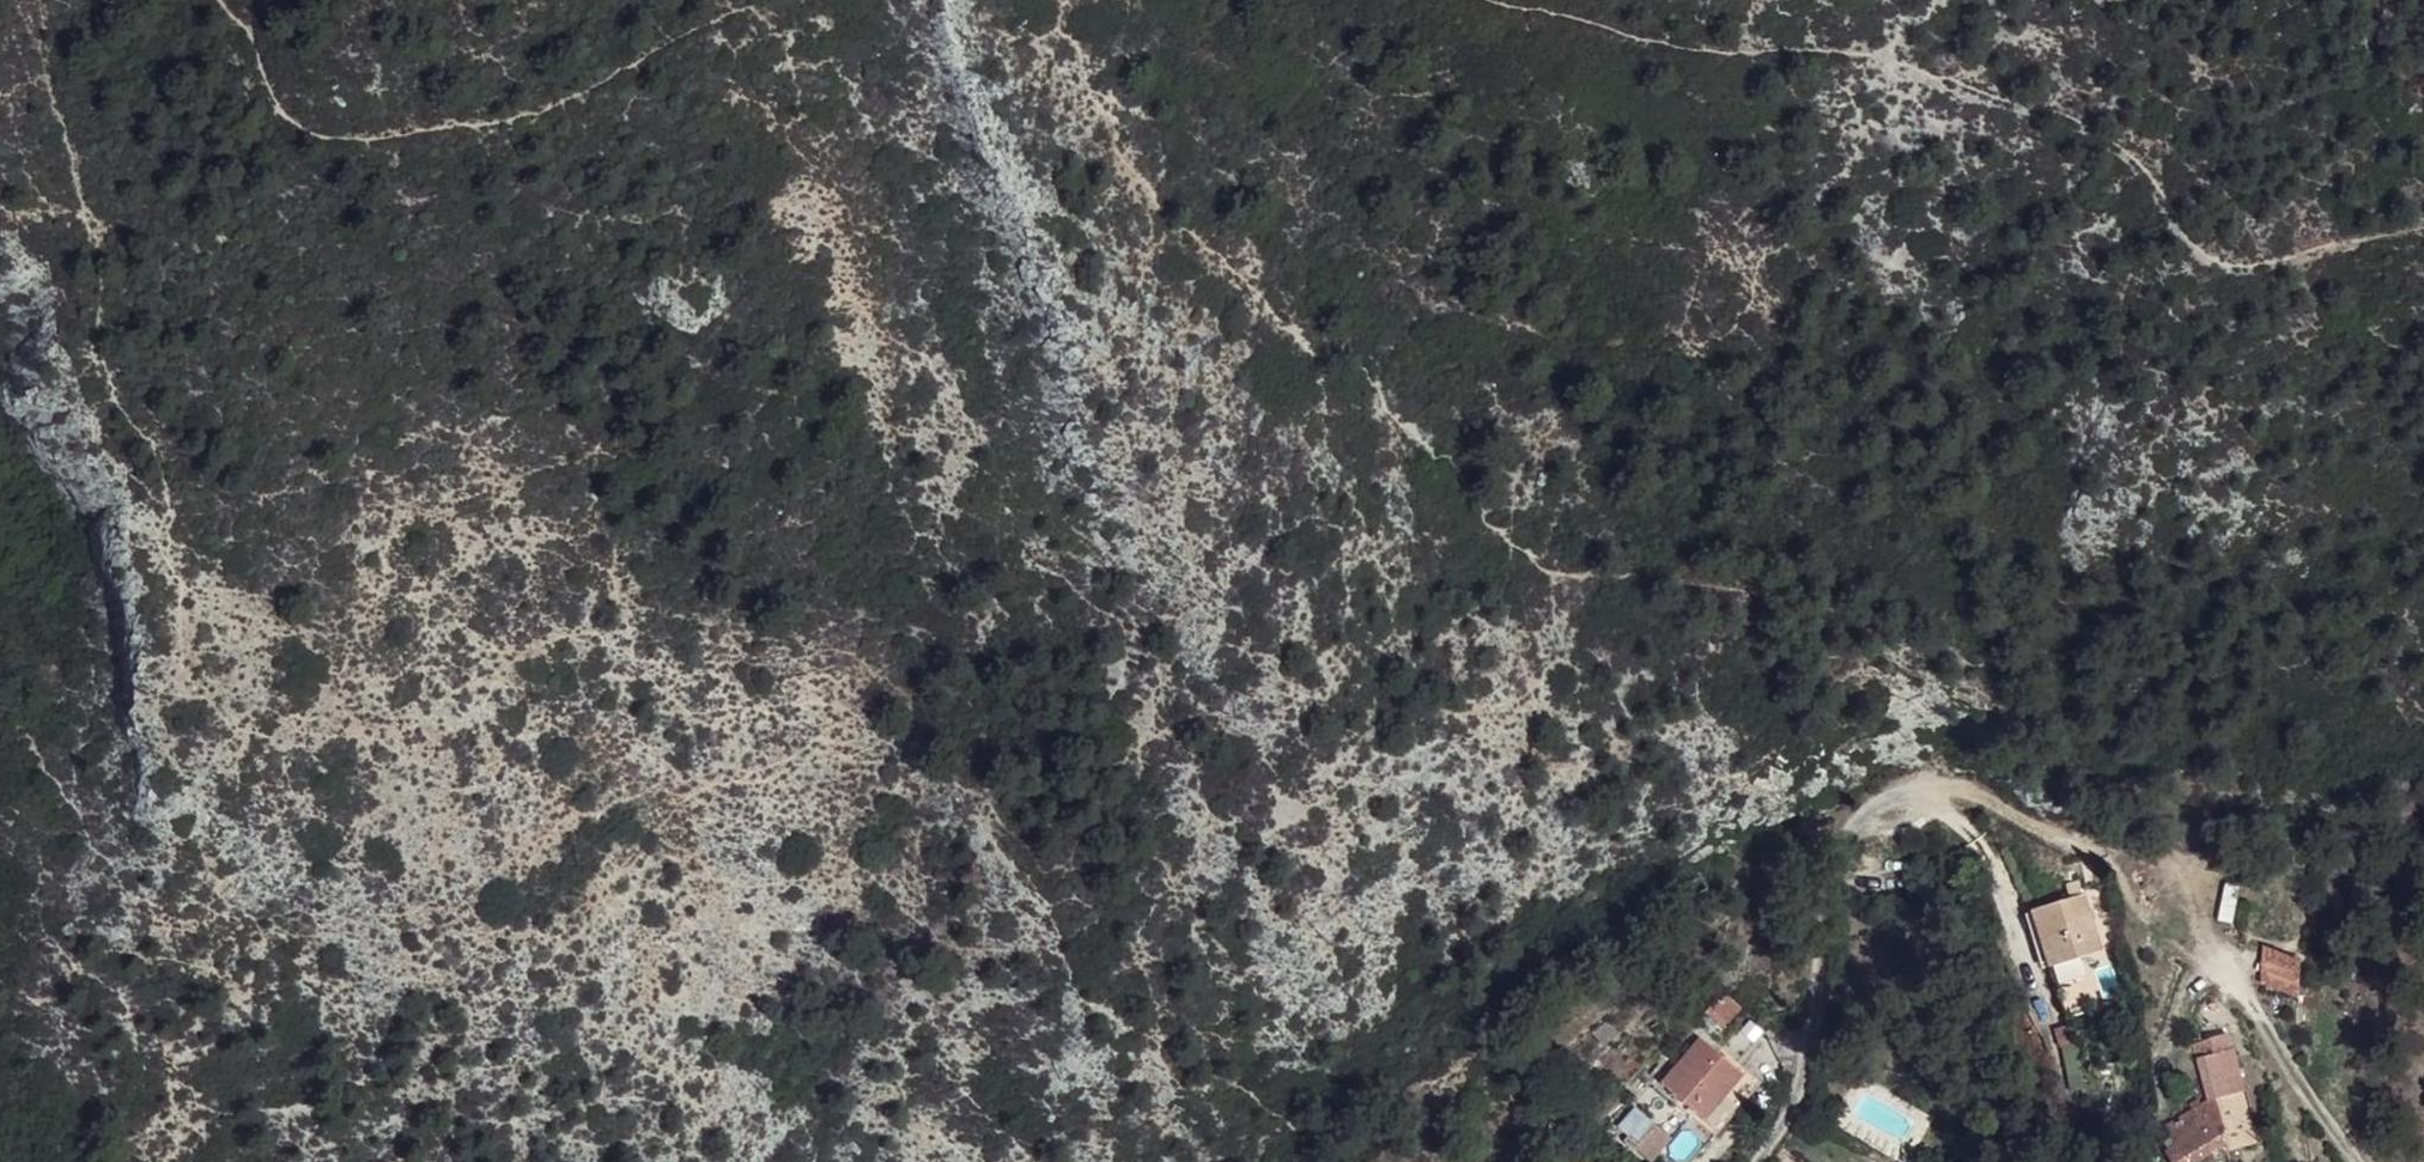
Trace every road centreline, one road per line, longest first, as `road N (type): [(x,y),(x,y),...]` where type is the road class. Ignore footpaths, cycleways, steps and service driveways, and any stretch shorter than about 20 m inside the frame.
road 1 (residential): [(1948,797),(1860,808),(1826,887),(1790,1089),(1766,1161)]

